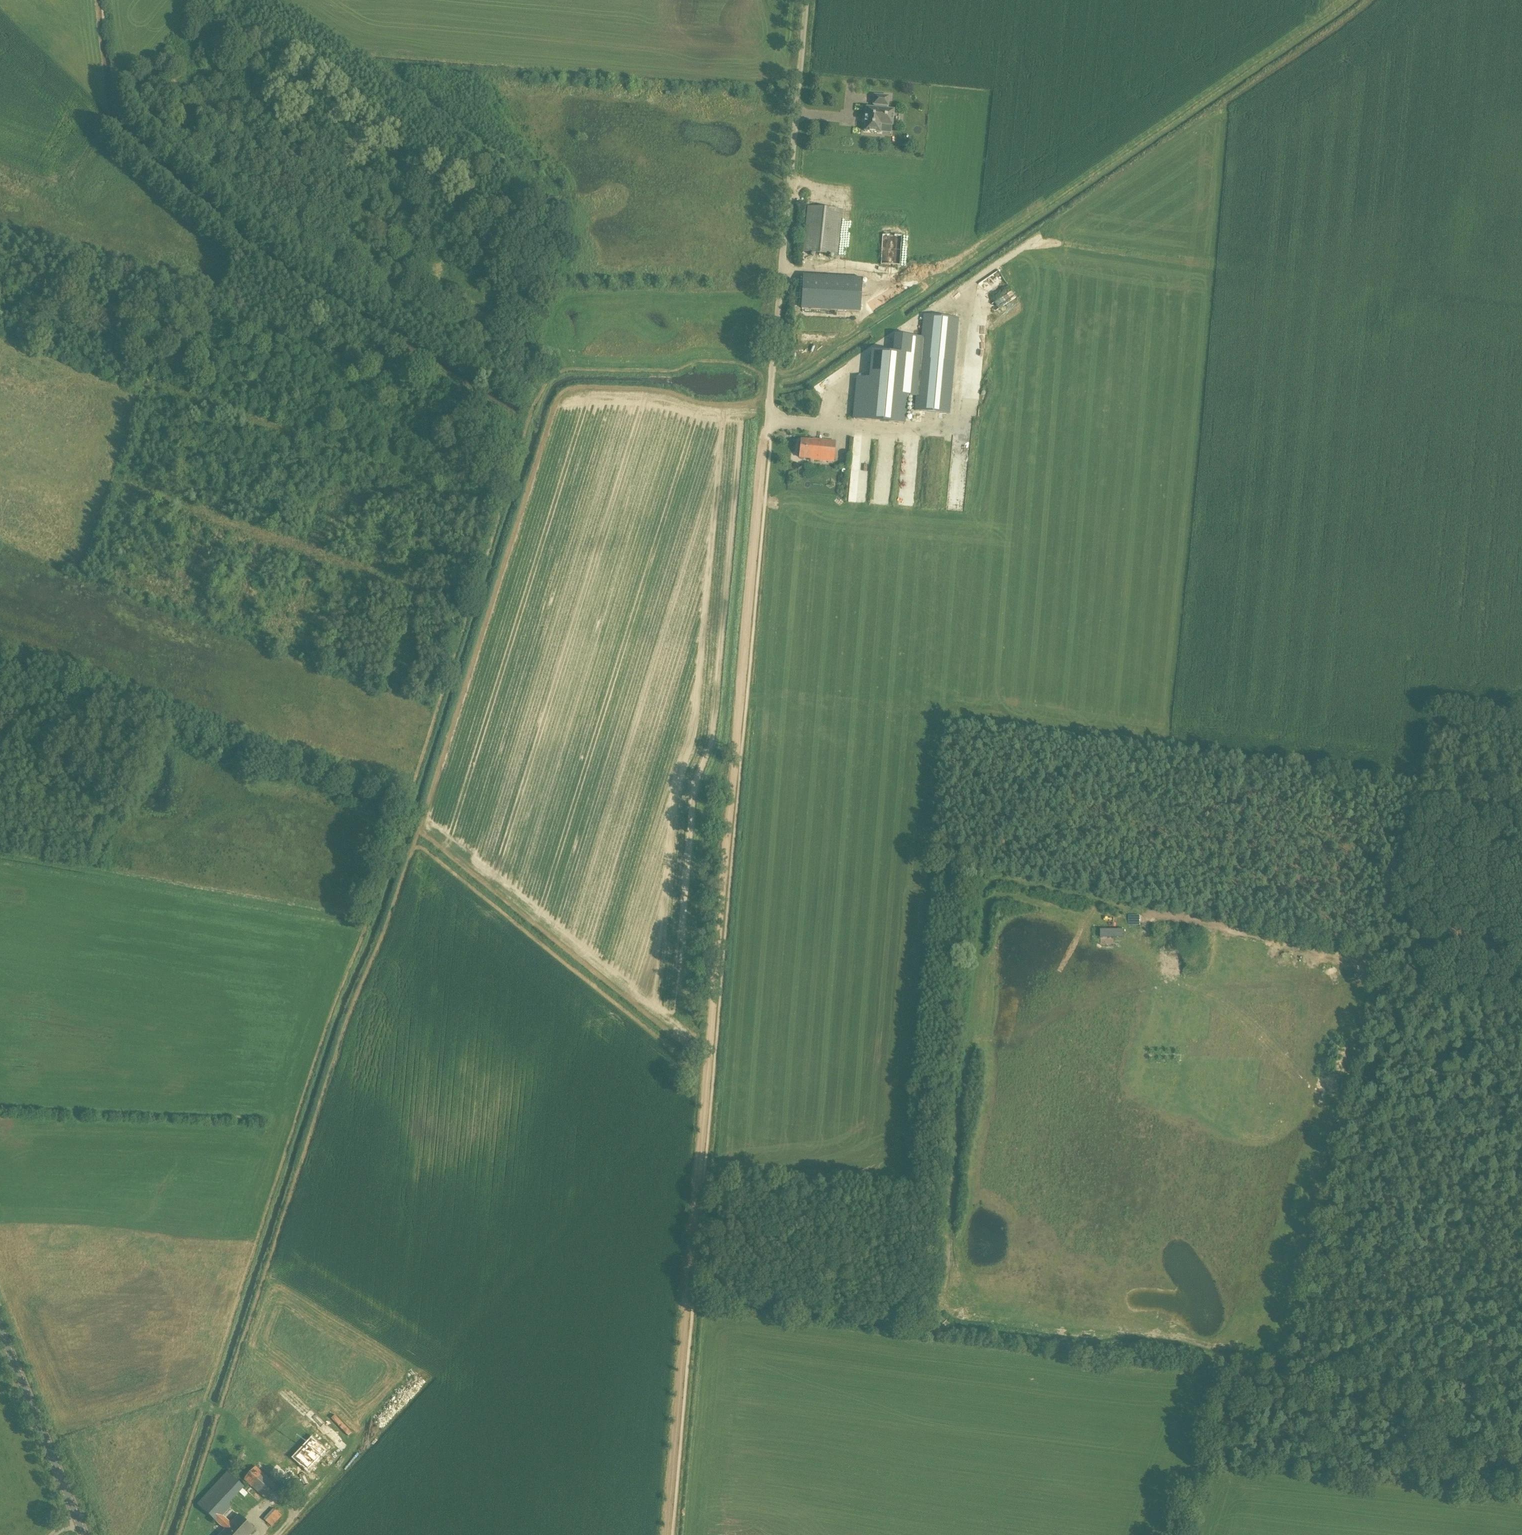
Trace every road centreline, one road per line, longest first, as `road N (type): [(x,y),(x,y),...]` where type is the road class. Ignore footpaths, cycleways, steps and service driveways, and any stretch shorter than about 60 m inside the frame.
road 1 (track): [(773,367),(666,1534)]
road 2 (unclassified): [(773,367),(806,0)]
road 3 (tertiary): [(78,1520),(0,1330)]
road 4 (track): [(294,1514),(426,1375)]

